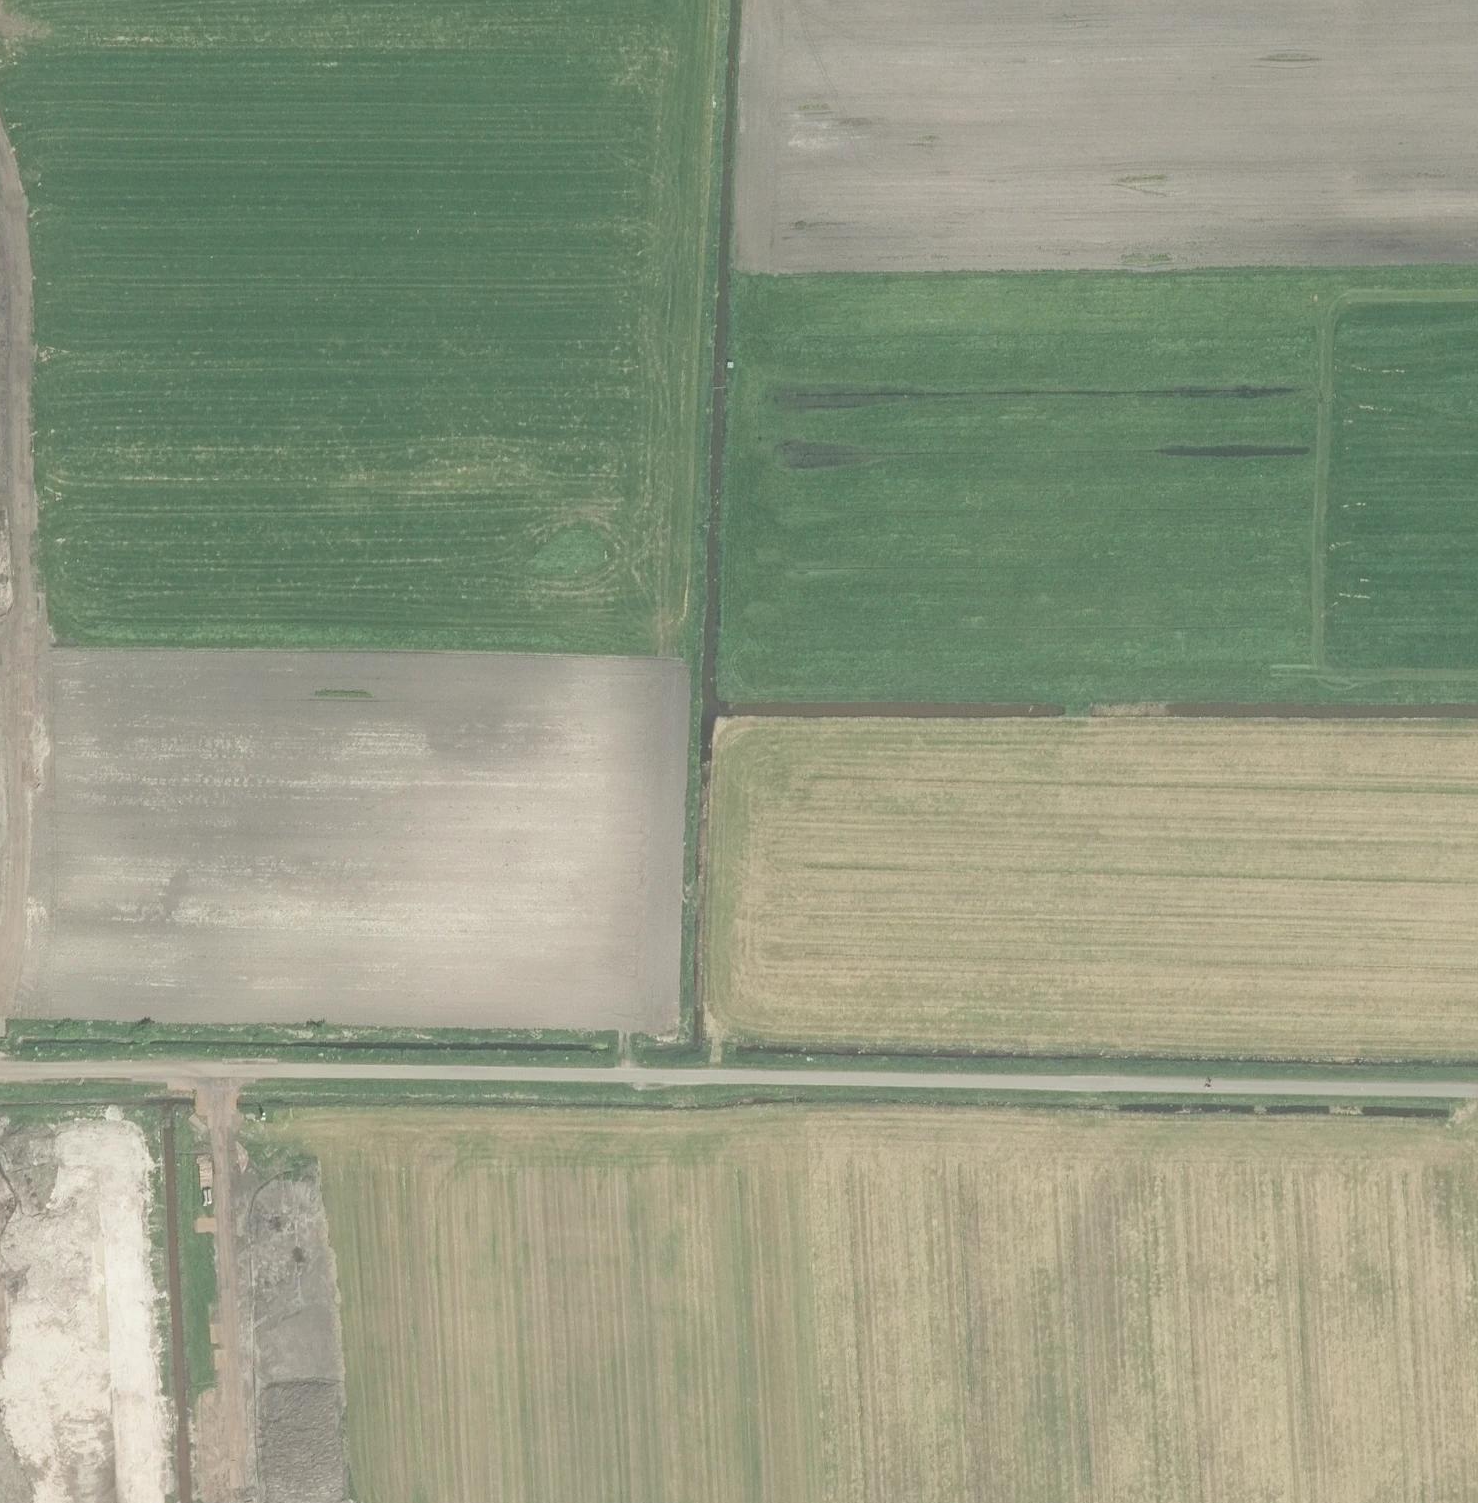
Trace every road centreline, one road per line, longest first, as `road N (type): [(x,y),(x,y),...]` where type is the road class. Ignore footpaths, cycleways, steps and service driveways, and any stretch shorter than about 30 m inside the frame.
road 1 (unclassified): [(1477,1091),(0,1069)]

